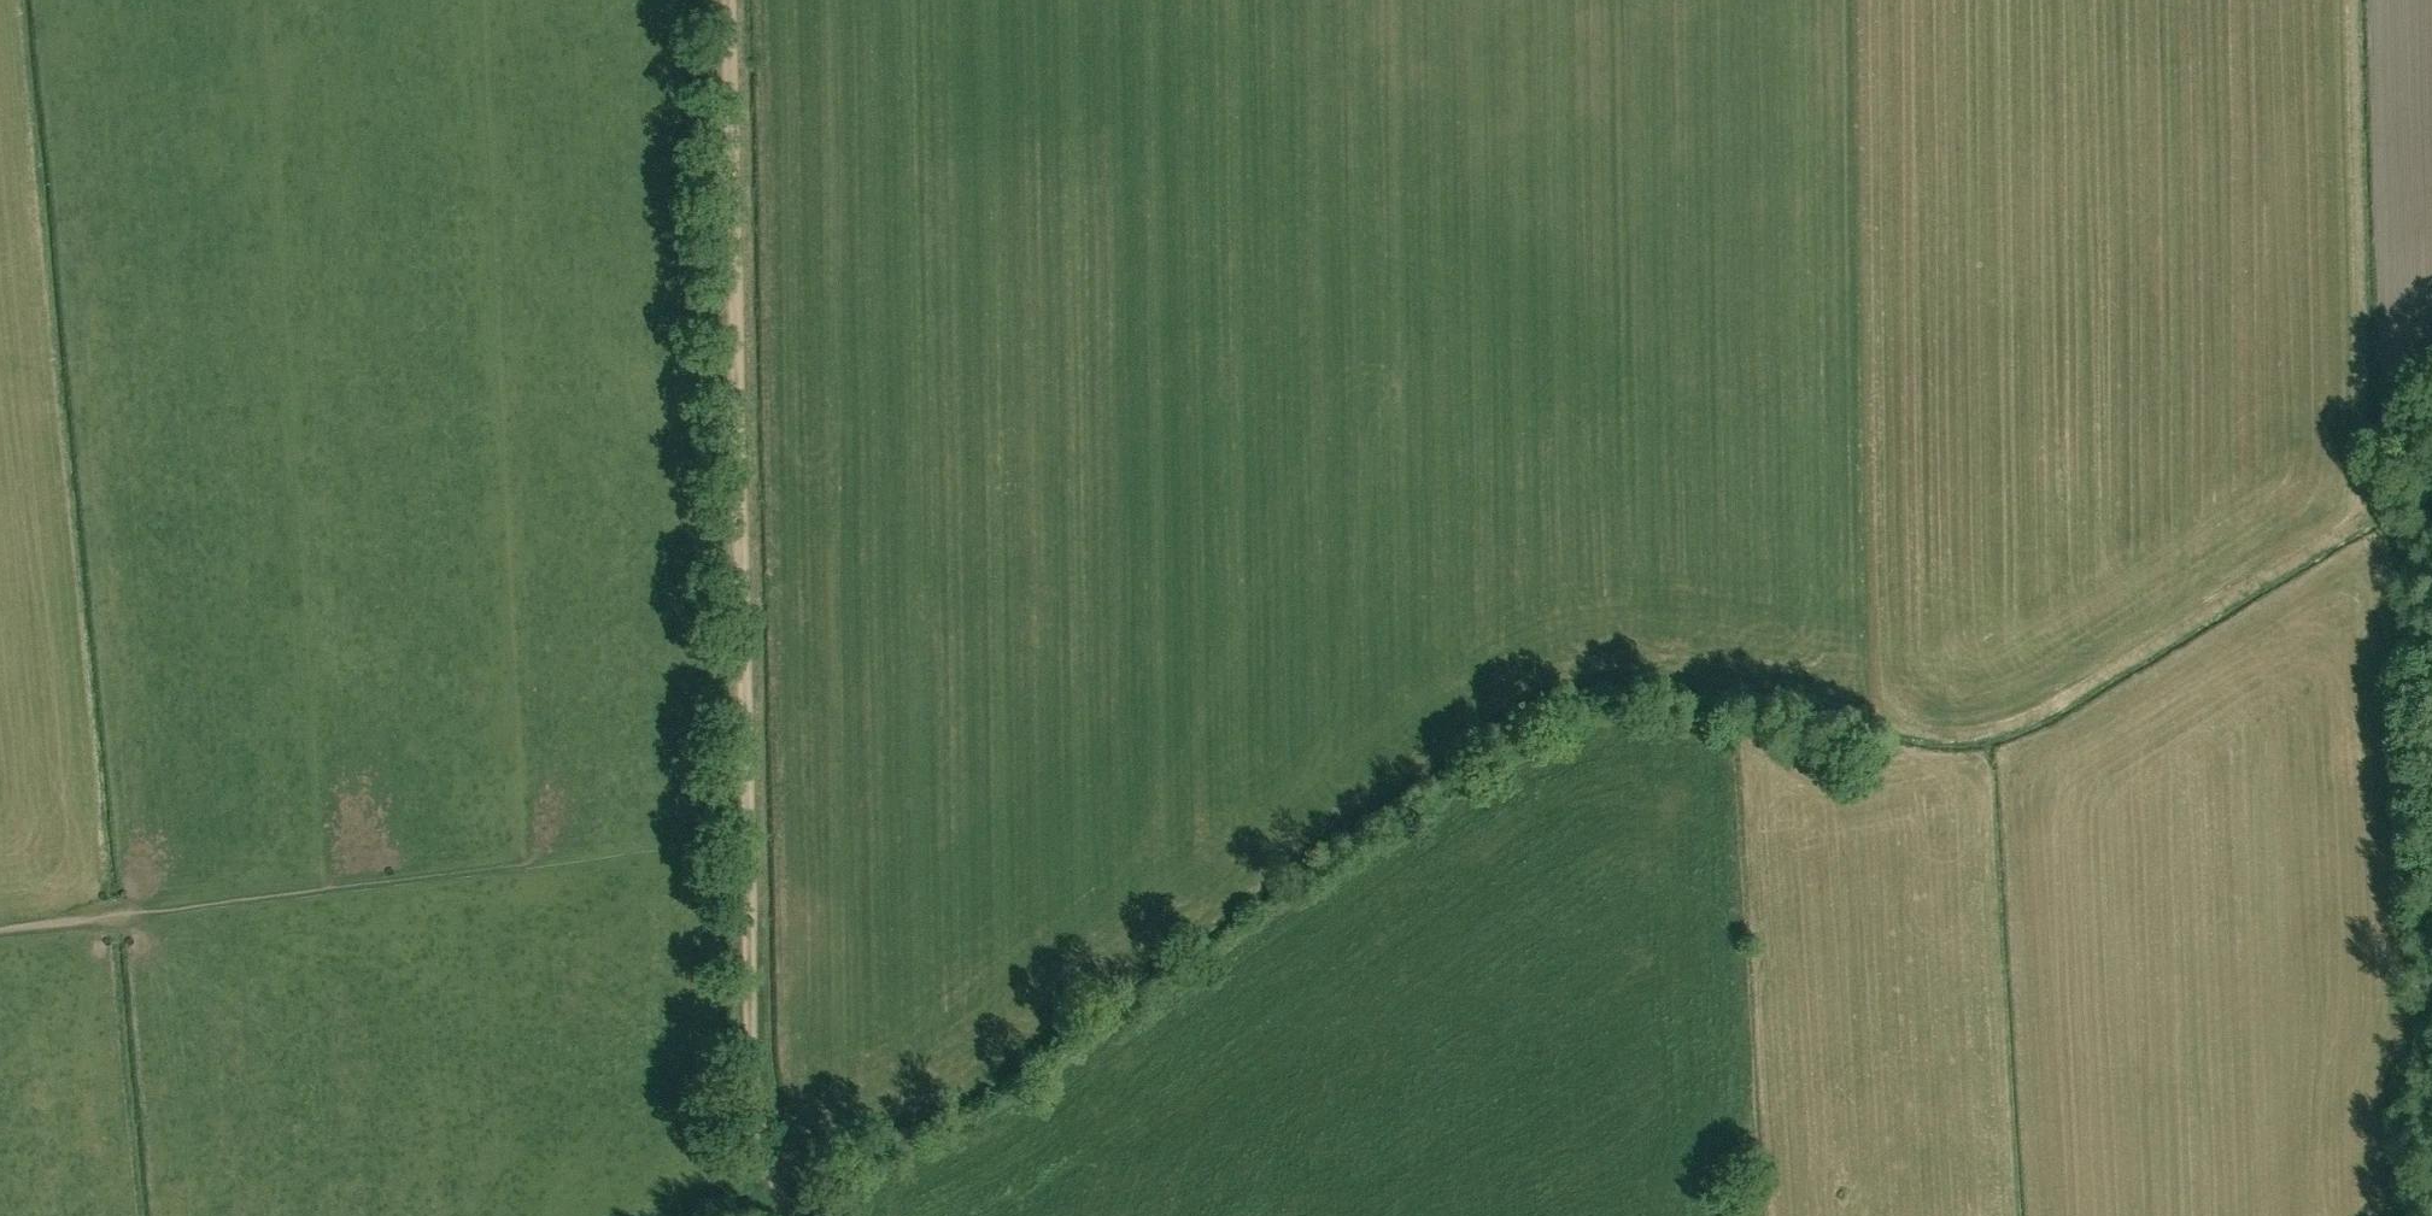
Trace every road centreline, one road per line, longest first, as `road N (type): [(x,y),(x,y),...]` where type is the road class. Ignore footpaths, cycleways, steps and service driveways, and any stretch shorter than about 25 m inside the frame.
road 1 (track): [(787,1215),(756,1097),(730,0)]

